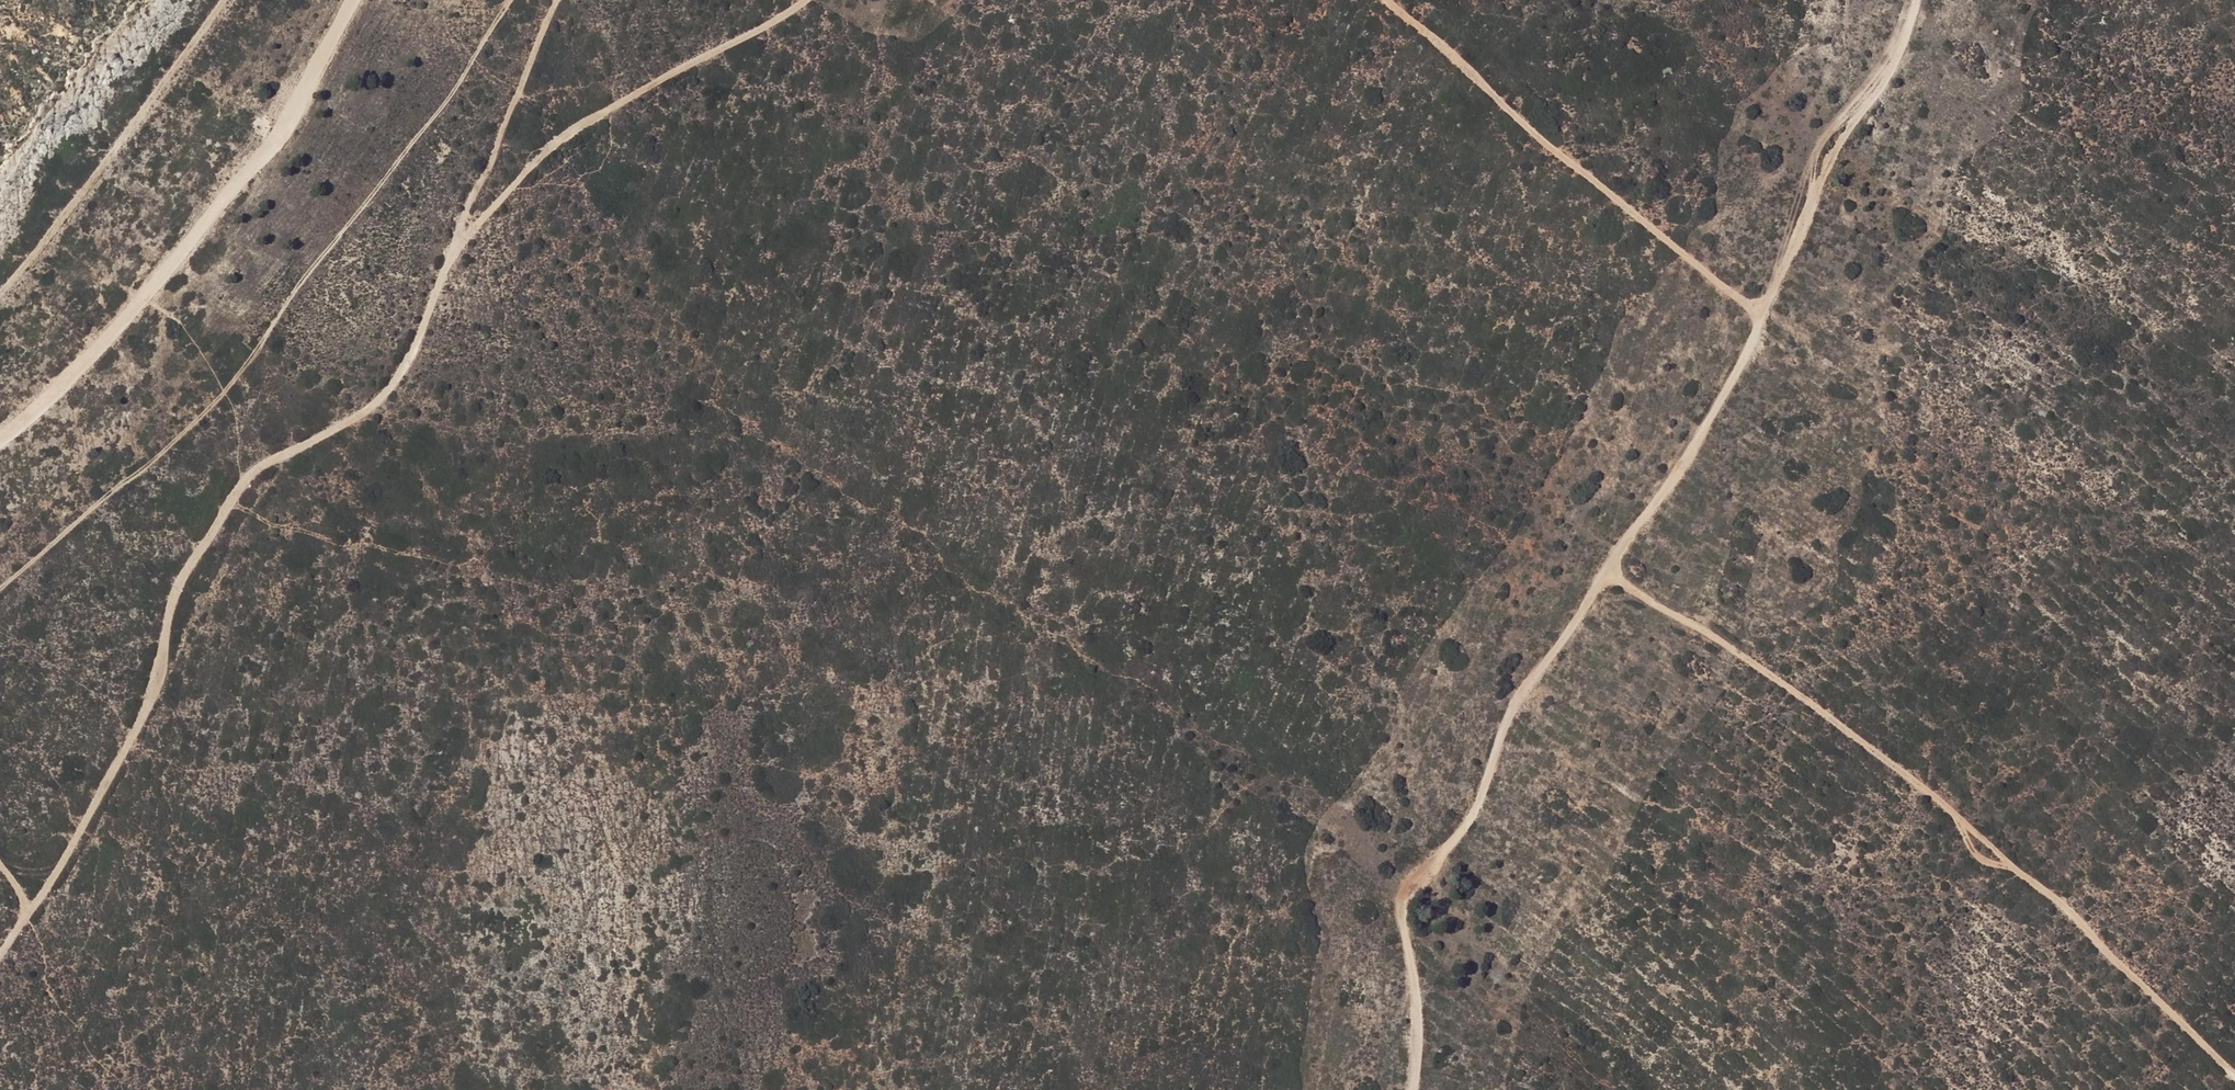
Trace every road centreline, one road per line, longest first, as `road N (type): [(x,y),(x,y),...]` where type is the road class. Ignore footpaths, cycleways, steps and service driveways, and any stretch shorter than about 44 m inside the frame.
road 1 (track): [(0,947),(159,686),(177,584),(252,475),(395,384),(452,257),(508,187),(569,133),(808,0)]
road 2 (track): [(1418,1089),(1424,1042),(1413,938),(1421,897),(1479,816),(1530,695),(1720,417),(1822,187),(1898,72),(1924,0)]
road 3 (track): [(1612,572),(1941,796),(2113,958),(2234,1089)]
road 4 (track): [(357,0),(327,52),(63,383),(0,434)]
road 5 (track): [(1386,0),(1766,322)]

